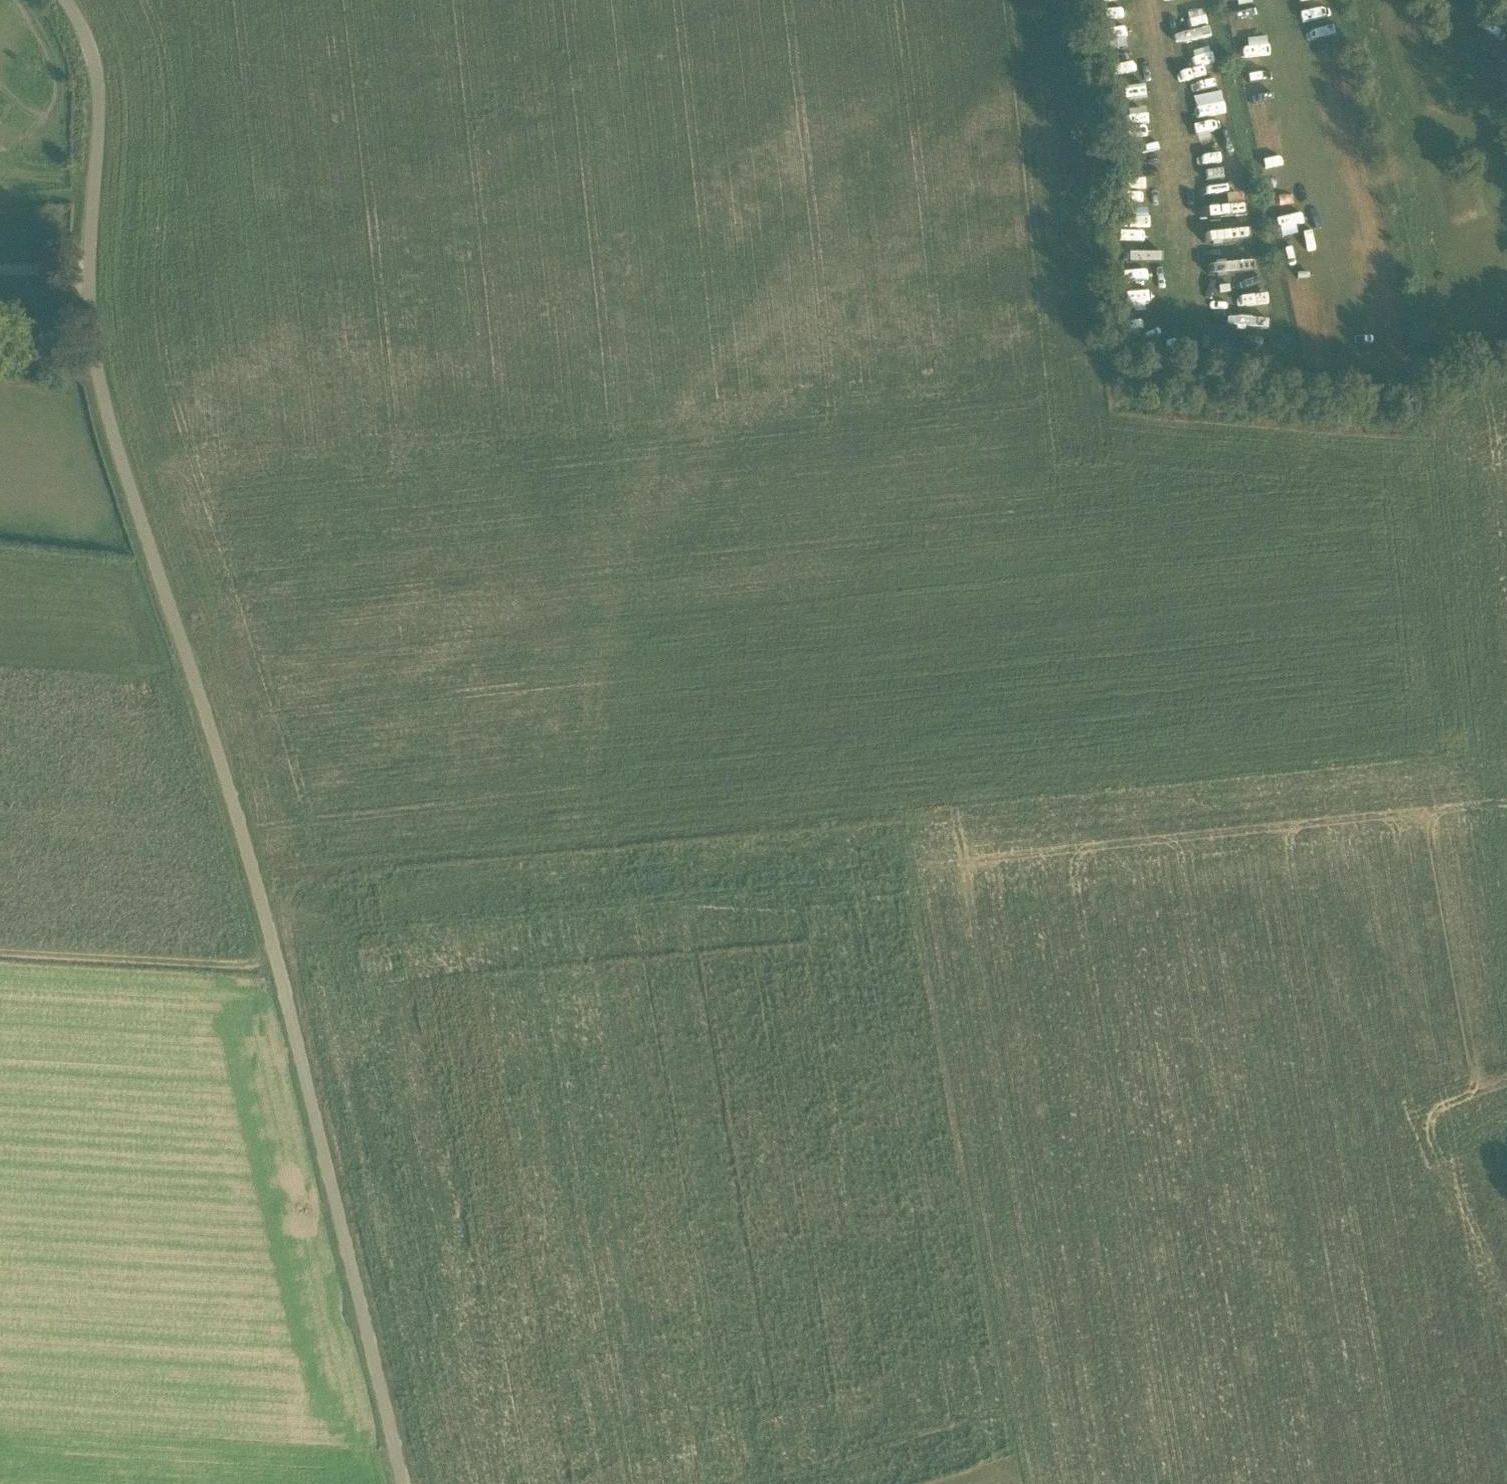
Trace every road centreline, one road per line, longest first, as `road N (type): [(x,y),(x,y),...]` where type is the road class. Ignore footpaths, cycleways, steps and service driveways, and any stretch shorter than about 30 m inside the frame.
road 1 (unclassified): [(398,1483),(257,908),(206,726),(97,406),(89,335),(95,68),(60,0)]

